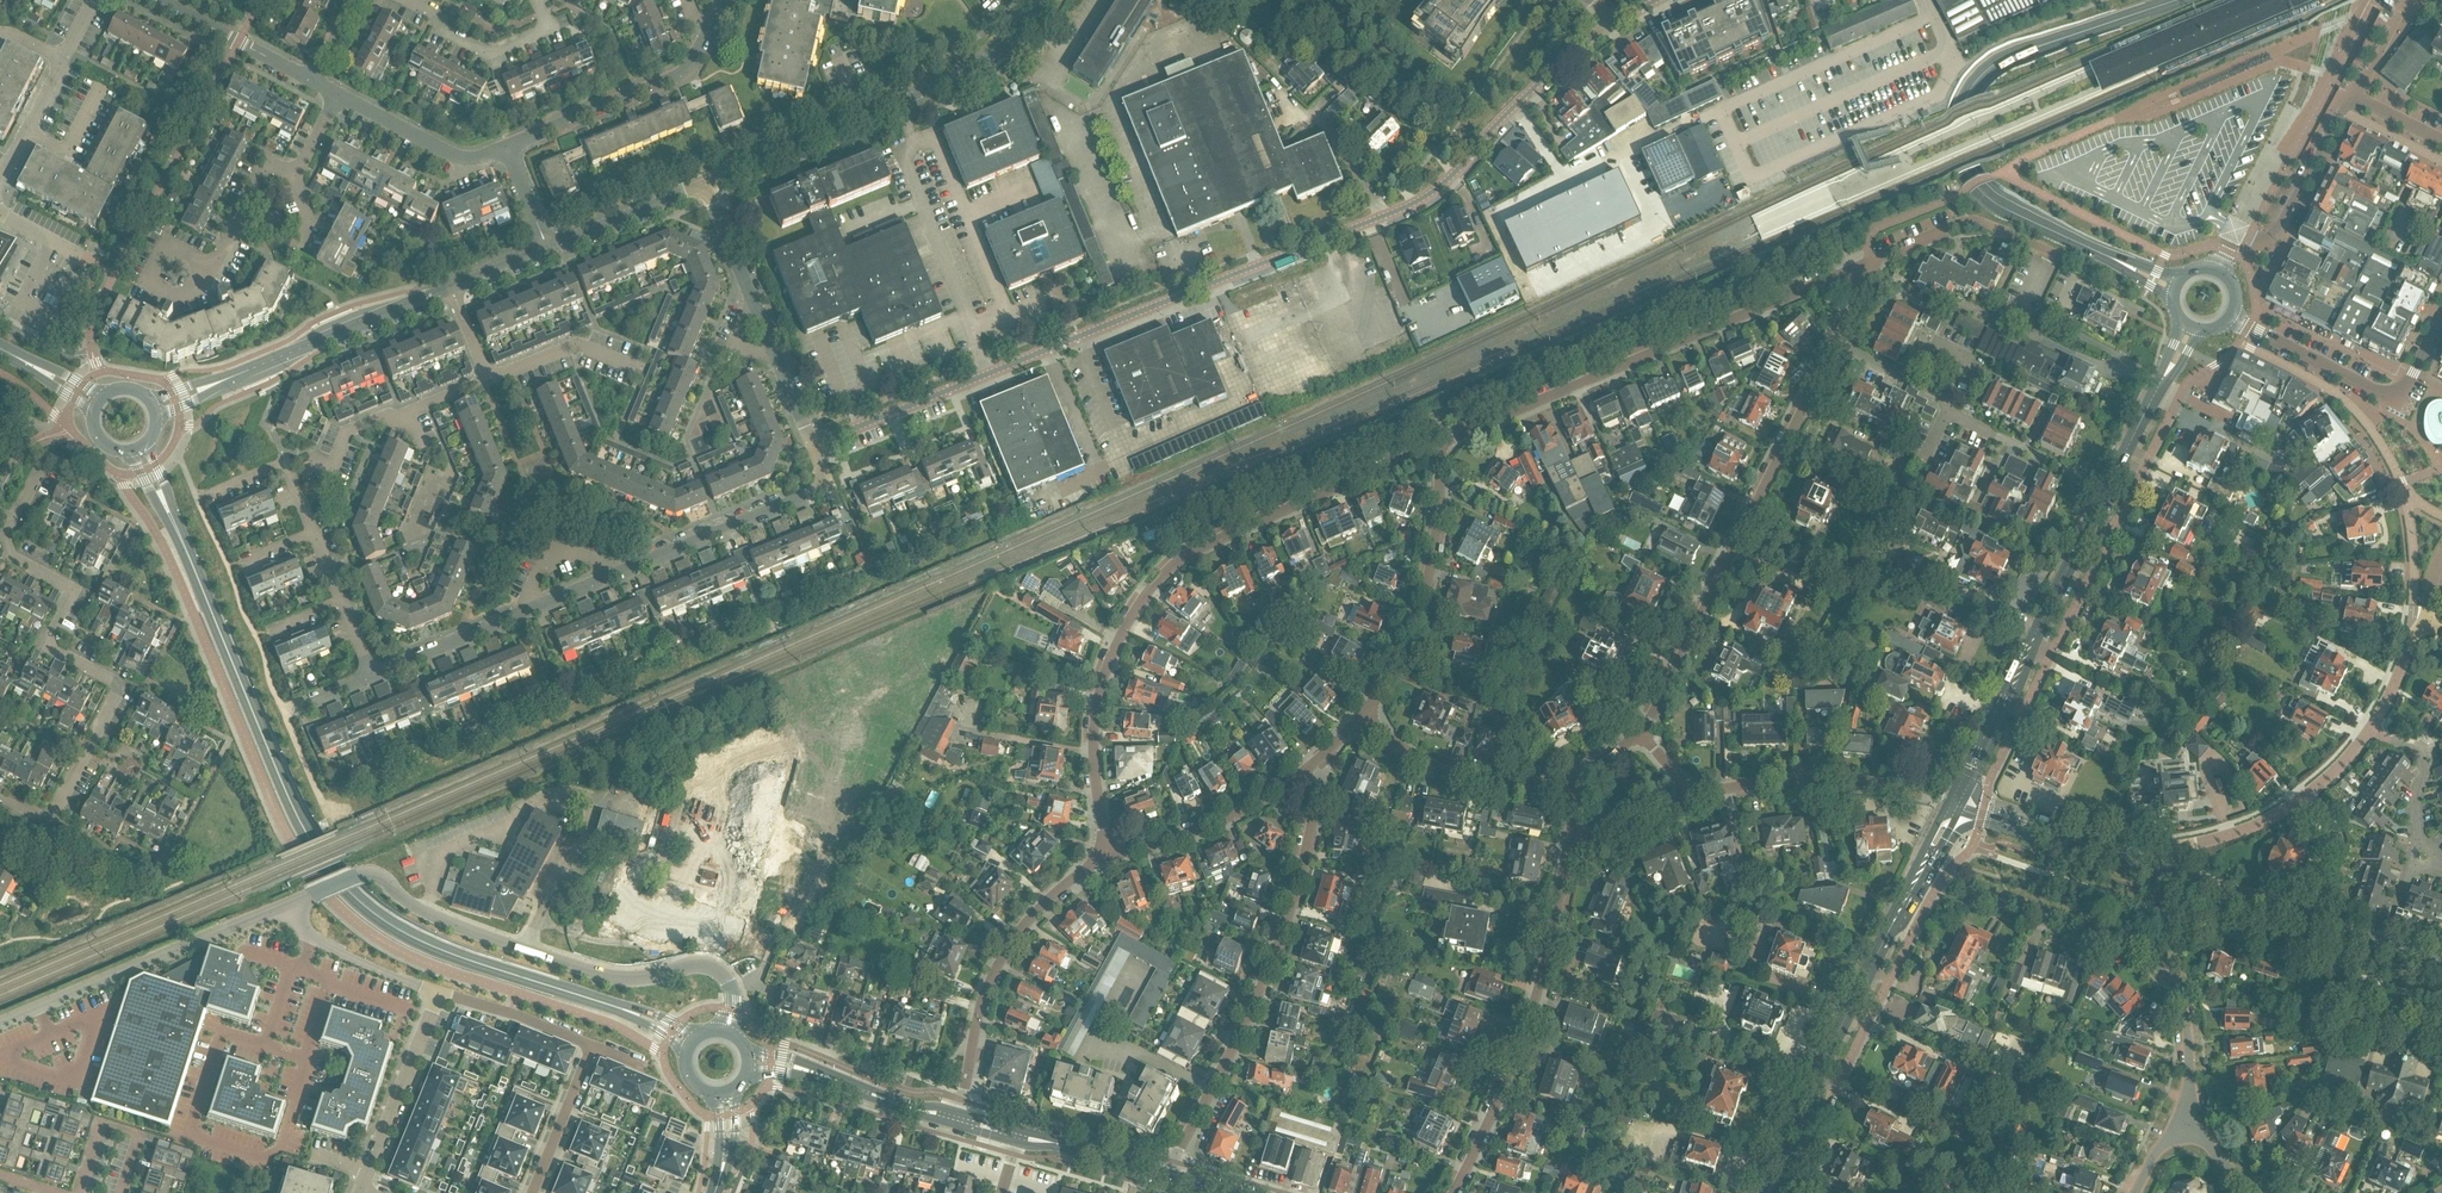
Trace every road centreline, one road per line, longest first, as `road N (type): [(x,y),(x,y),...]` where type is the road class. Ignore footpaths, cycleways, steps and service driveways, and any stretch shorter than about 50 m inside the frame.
road 1 (residential): [(813,446),(1408,206),(1451,177),(1520,100),(1610,26)]
road 2 (tertiary): [(604,1003),(434,946),(377,912),(334,871),(307,833),(138,448)]
road 3 (residential): [(1108,856),(1095,729),(1109,664),(1141,601),(1200,548),(1439,444)]
road 4 (secondary): [(1958,799),(2192,325)]
road 5 (residential): [(724,1029),(732,993),(716,967),(702,963),(651,976),(607,975),(425,912),(376,875),(289,902)]
road 6 (residential): [(0,797),(50,818),(120,686),(45,645),(74,590),(10,555),(15,519)]
road 7 (residential): [(1439,444),(1861,268)]
road 8 (secondary): [(2078,242),(1979,187),(1961,148),(1965,99),(1981,75),(2014,53),(2176,0)]
road 9 (secondary): [(1760,1192),(1958,799)]
road 10 (residential): [(1643,733),(1836,343)]
road 11 (tertiary): [(1044,0),(1013,39),(958,77),(706,184)]
road 12 (residential): [(1455,1192),(1521,1060),(1572,837)]
road 13 (residential): [(1212,1089),(1272,956),(1305,855),(1316,763)]
road 14 (residential): [(2177,1111),(2187,1077),(2186,1020),(2161,968),(2119,933),(2001,896)]
road 15 (tertiary): [(153,407),(451,288)]
road 16 (residential): [(957,1119),(983,1000),(1010,946),(1049,901),(1108,856)]
road 17 (residential): [(289,902),(0,1026)]
road 18 (tertiary): [(2441,961),(2165,868)]
road 19 (residential): [(1361,717),(1428,585),(1439,444)]
road 20 (tertiary): [(2441,323),(2400,404),(2227,314)]
road 21 (residential): [(610,578),(831,488),(813,446)]
road 22 (residential): [(728,0),(688,71),(509,149)]
road 23 (residential): [(2165,868),(2178,848),(2238,832),(2304,798),(2343,768),(2373,727)]
road 24 (residential): [(1689,797),(1800,779),(1871,783),(1931,800)]
road 25 (residential): [(2217,273),(2238,232),(2272,237),(2355,101)]
road 26 (residential): [(1576,786),(1452,774),(1361,717)]
road 27 (residential): [(1108,856),(1186,836),(1316,763)]
road 28 (tertiary): [(2165,868),(1958,799)]
road 29 (residential): [(96,0),(0,186)]
road 30 (residential): [(361,1187),(440,995)]
road 31 (residential): [(1861,268),(1971,222),(2050,253)]
road 32 (residential): [(406,0),(493,54),(547,31),(540,0)]
road 33 (residential): [(1212,1089),(1108,1040),(1142,972)]
road 34 (residential): [(509,149),(460,158),(338,94)]
road 35 (residential): [(440,995),(337,951),(312,936),(289,902)]
road 36 (residential): [(2441,866),(2423,859),(2415,814),(2425,761),(2373,727)]
road 37 (residential): [(80,1192),(102,1122),(143,1135),(125,1192)]
road 38 (residential): [(411,567),(448,463),(425,403)]
road 39 (residential): [(486,377),(572,343),(646,371)]
road 40 (tertiary): [(548,248),(706,184)]
road 41 (residential): [(313,80),(163,0)]
road 42 (residential): [(376,673),(530,609)]
road 43 (residential): [(588,1052),(512,1013),(440,995)]
road 44 (residential): [(318,529),(290,465),(211,500)]
road 45 (tertiary): [(1168,1176),(1020,1137)]
road 46 (residential): [(533,1192),(588,1052)]
road 47 (residential): [(215,267),(271,163),(299,168)]
road 48 (residential): [(215,267),(202,291),(175,299),(139,282),(163,237)]
road 49 (residential): [(326,484),(349,433),(425,403)]
road 50 (tertiary): [(957,1119),(828,1078)]
road 51 (residential): [(530,609),(538,573),(557,550),(586,556),(610,578)]
road 52 (residential): [(1689,797),(1596,838),(1572,837)]
road 53 (residential): [(751,299),(706,184)]
road 54 (residential): [(2373,727),(2404,663),(2415,612)]
road 55 (residential): [(1946,397),(1836,343)]
road 56 (residential): [(2266,1192),(2177,1111)]

